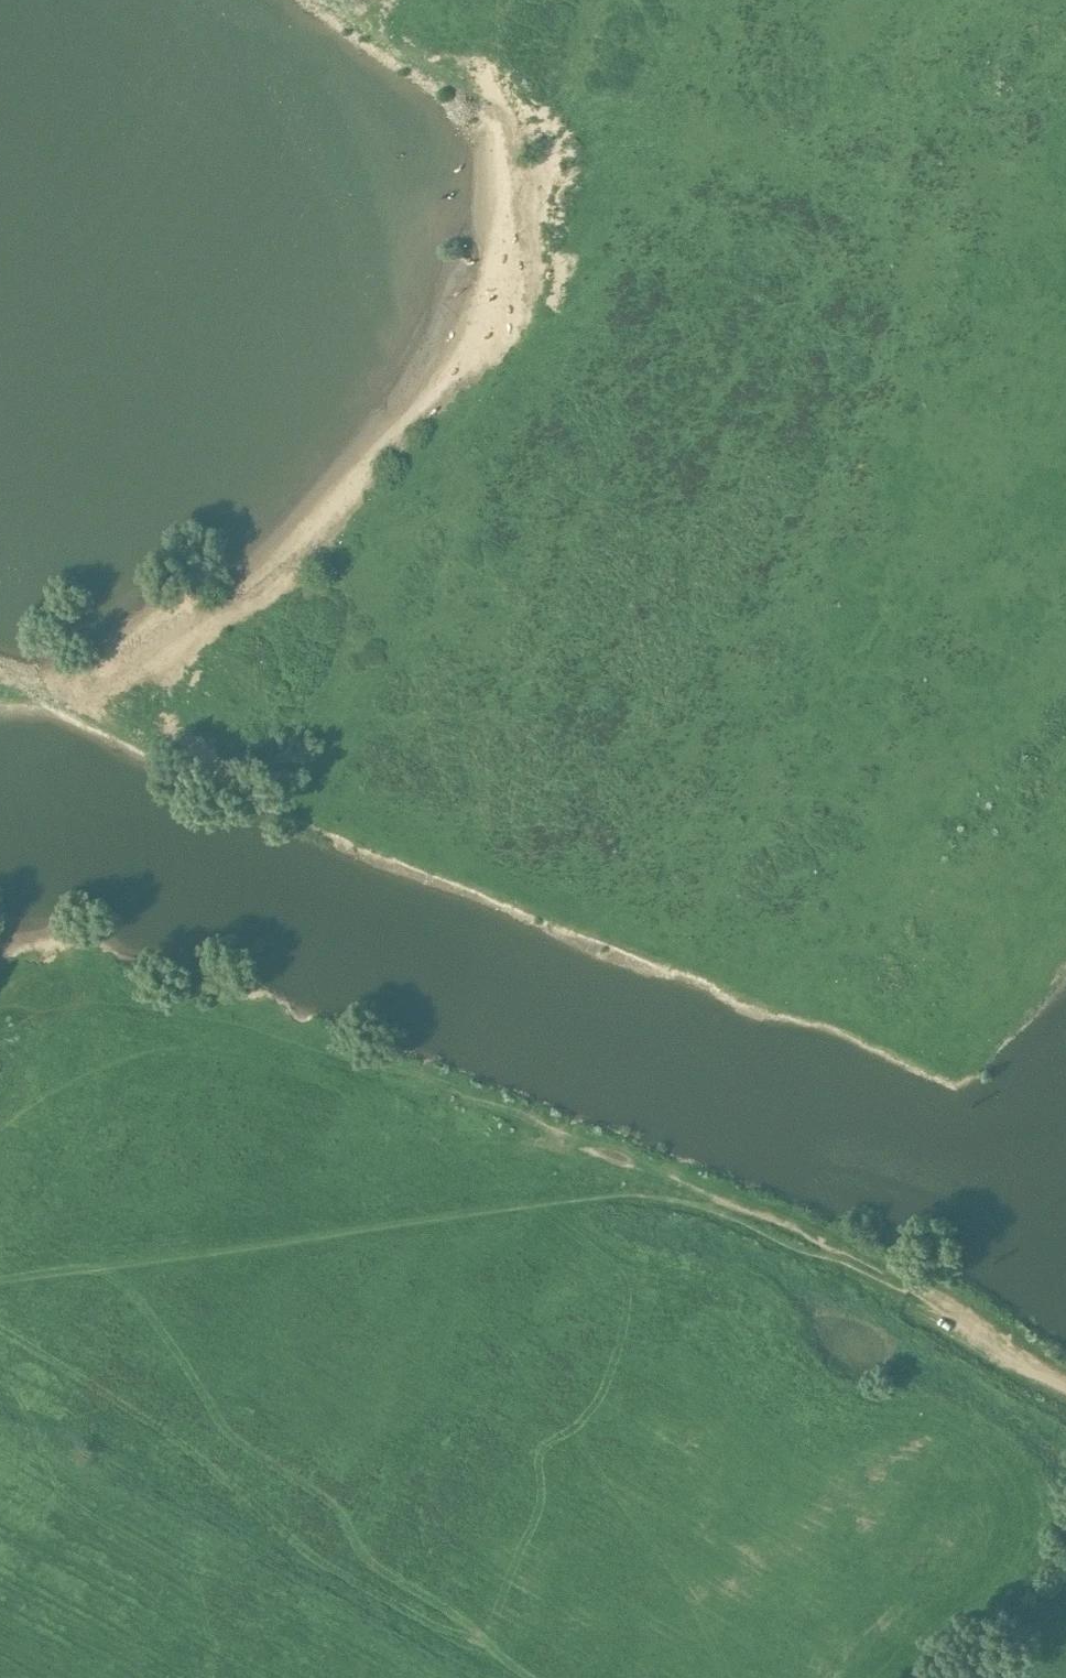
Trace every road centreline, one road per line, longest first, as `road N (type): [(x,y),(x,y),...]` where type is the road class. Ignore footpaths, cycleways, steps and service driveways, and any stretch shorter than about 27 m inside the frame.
road 1 (track): [(1065,1386),(852,1256),(583,1144)]

